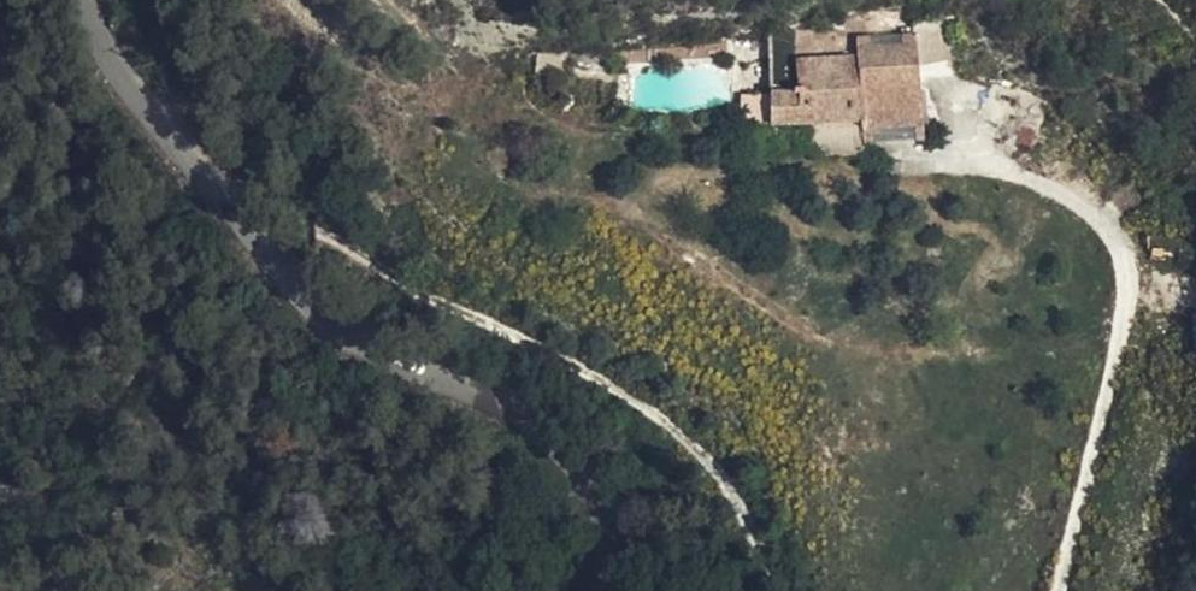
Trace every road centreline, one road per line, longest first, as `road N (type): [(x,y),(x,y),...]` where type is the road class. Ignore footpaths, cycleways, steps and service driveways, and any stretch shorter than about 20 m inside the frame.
road 1 (residential): [(602,590),(604,525),(577,470),(230,216),(147,113),(82,0)]
road 2 (track): [(230,216),(272,215),(654,410),(731,484),(781,590)]
road 3 (track): [(1063,590),(1133,291),(1113,230),(1058,181),(1010,161)]

